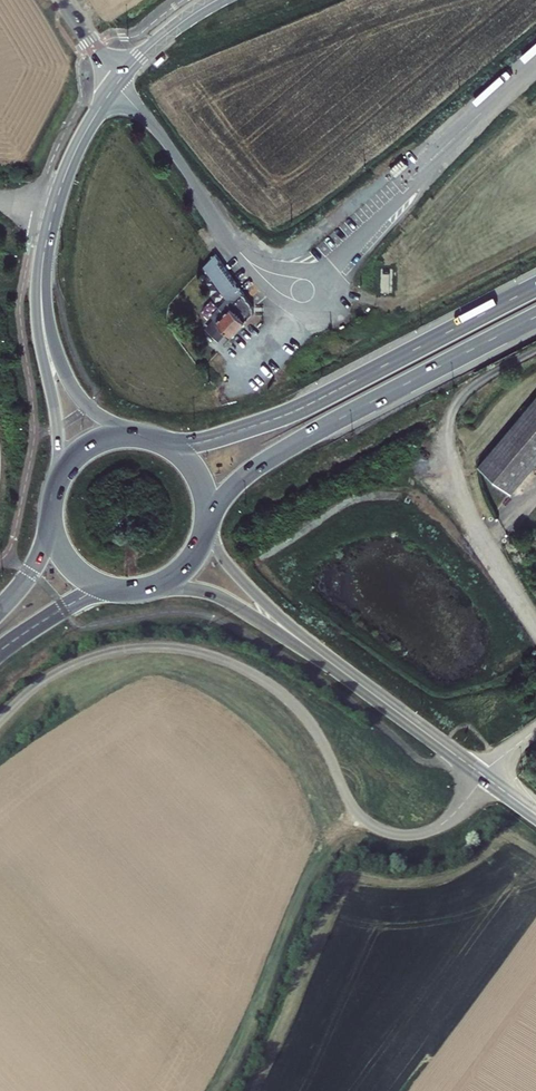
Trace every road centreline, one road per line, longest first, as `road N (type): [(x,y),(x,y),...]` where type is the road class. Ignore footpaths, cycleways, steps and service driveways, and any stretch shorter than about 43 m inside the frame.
road 1 (unclassified): [(118,83),(237,251),(265,276),(301,288),(535,62)]
road 2 (trunk): [(535,287),(288,414),(201,442),(163,443)]
road 3 (trunk): [(208,512),(291,445),(535,317)]
road 4 (secondary): [(47,242),(37,305),(58,435),(55,489)]
road 5 (secondary): [(350,676),(535,817)]
road 6 (secondary): [(136,435),(95,414),(64,373),(47,319),(47,242)]
road 7 (secondary): [(160,585),(226,600),(350,676)]
road 8 (secondary): [(350,676),(246,584),(207,528)]
road 9 (secondary): [(118,83),(73,158),(47,242)]
road 10 (trunk): [(0,650),(73,603),(114,590)]
road 11 (secondary): [(216,0),(167,33),(118,83)]

